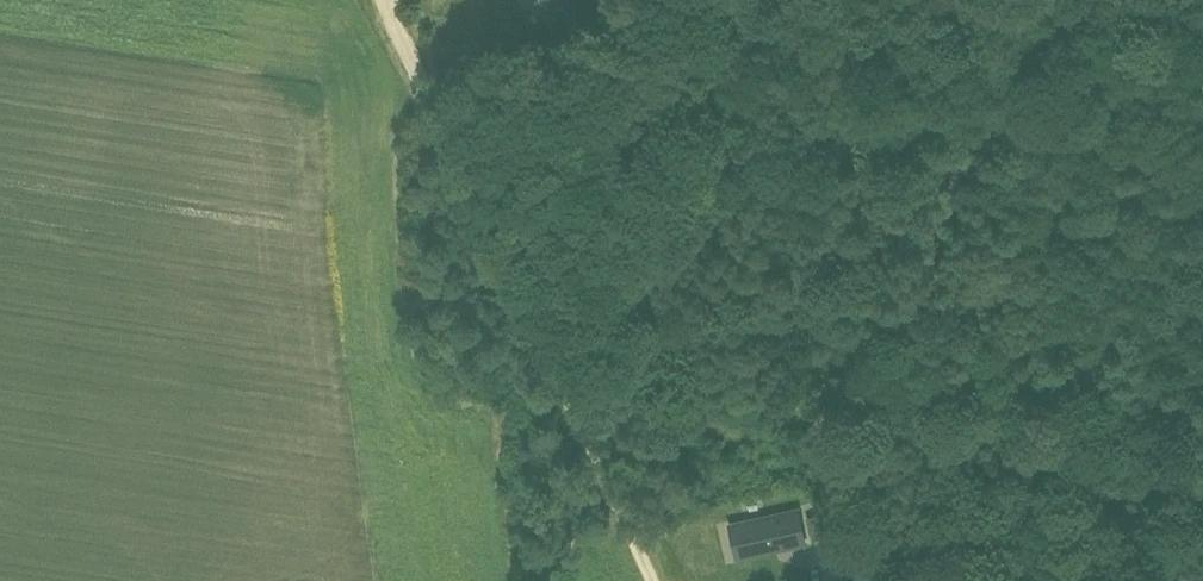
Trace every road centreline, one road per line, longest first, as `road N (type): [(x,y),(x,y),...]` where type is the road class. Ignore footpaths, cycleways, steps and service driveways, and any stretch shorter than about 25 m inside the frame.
road 1 (track): [(650,580),(386,0)]

